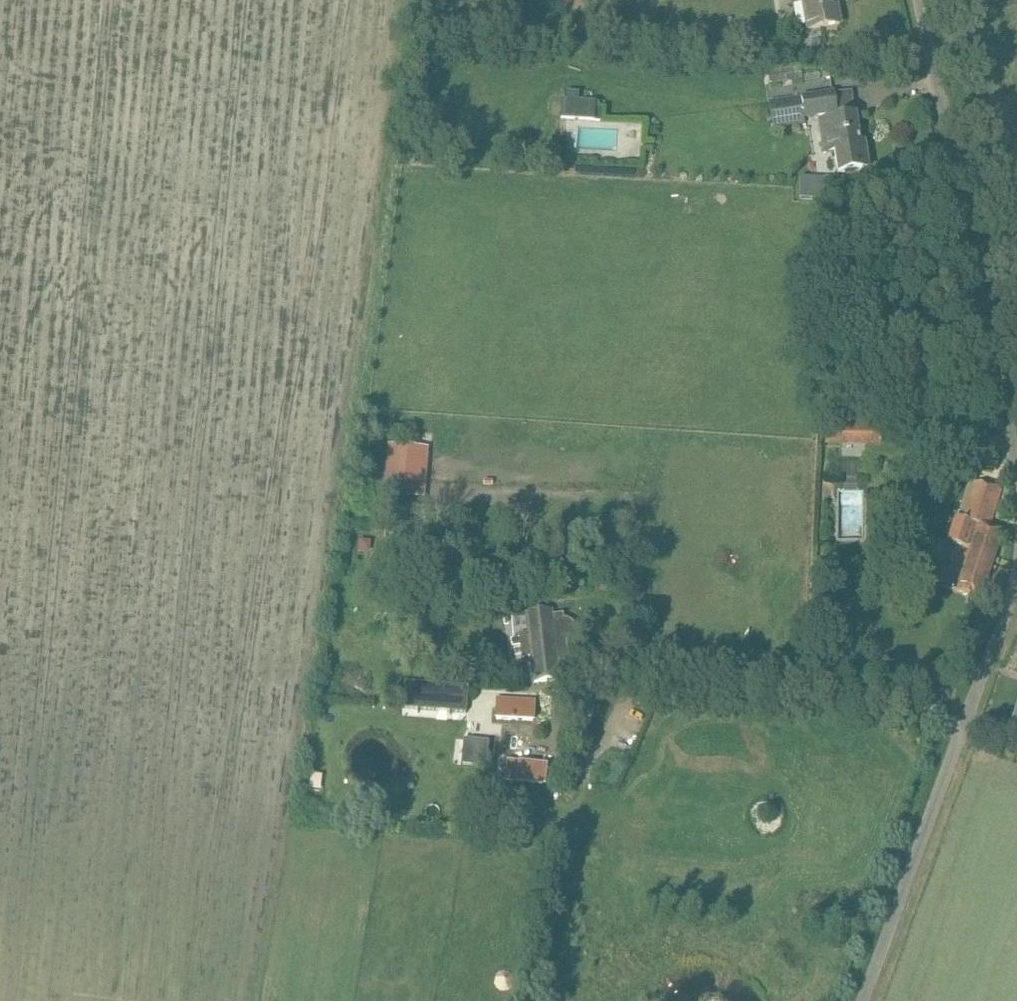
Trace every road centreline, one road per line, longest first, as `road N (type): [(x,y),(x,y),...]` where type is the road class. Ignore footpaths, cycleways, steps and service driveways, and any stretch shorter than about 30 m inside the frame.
road 1 (unclassified): [(1016,469),(918,0)]
road 2 (unclassified): [(862,1000),(1016,568)]

